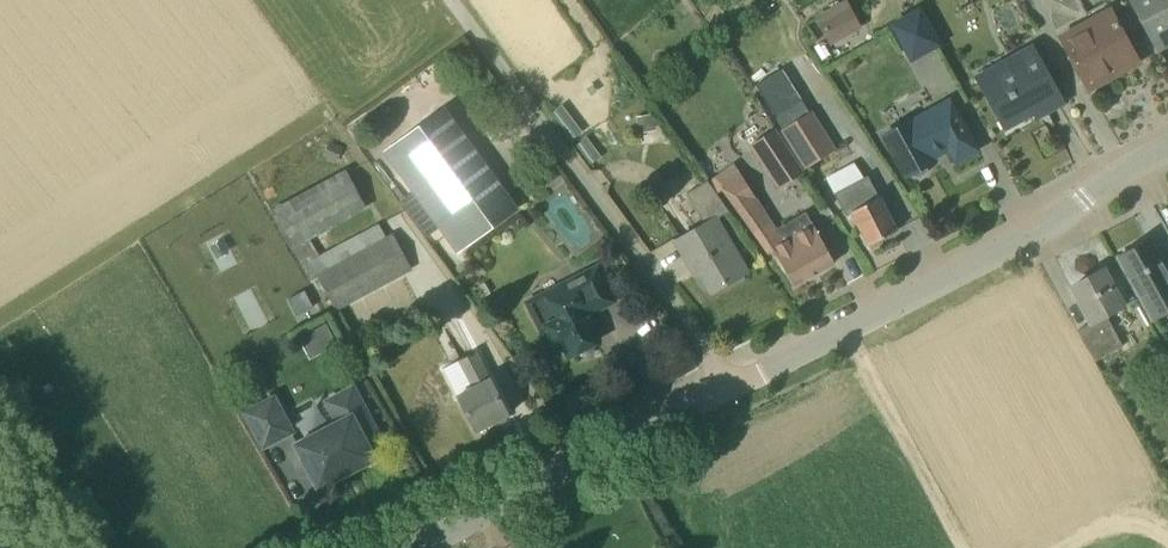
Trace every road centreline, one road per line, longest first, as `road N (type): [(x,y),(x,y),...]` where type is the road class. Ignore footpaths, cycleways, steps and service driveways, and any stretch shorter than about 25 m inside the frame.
road 1 (residential): [(730,383),(770,371),(1049,227),(1113,175),(1167,147)]
road 2 (unclassified): [(730,383),(461,0)]
road 3 (unclassified): [(418,547),(730,383)]

